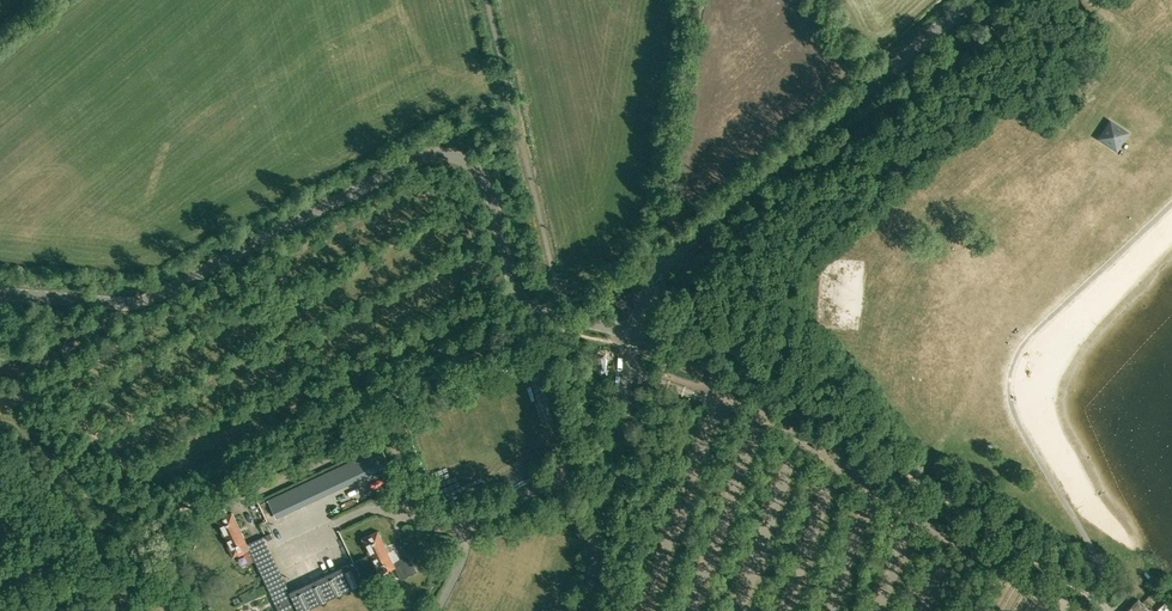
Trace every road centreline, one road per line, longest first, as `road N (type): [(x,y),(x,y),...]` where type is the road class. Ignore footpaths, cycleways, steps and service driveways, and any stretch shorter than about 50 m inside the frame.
road 1 (unclassified): [(633,331),(522,301),(488,189),(468,164),(444,154),(421,158),(149,300),(0,295)]
road 2 (track): [(1104,610),(728,359),(694,313),(643,298)]
road 3 (unclassified): [(633,331),(668,258),(968,0)]
road 4 (unclassified): [(603,502),(633,331)]

